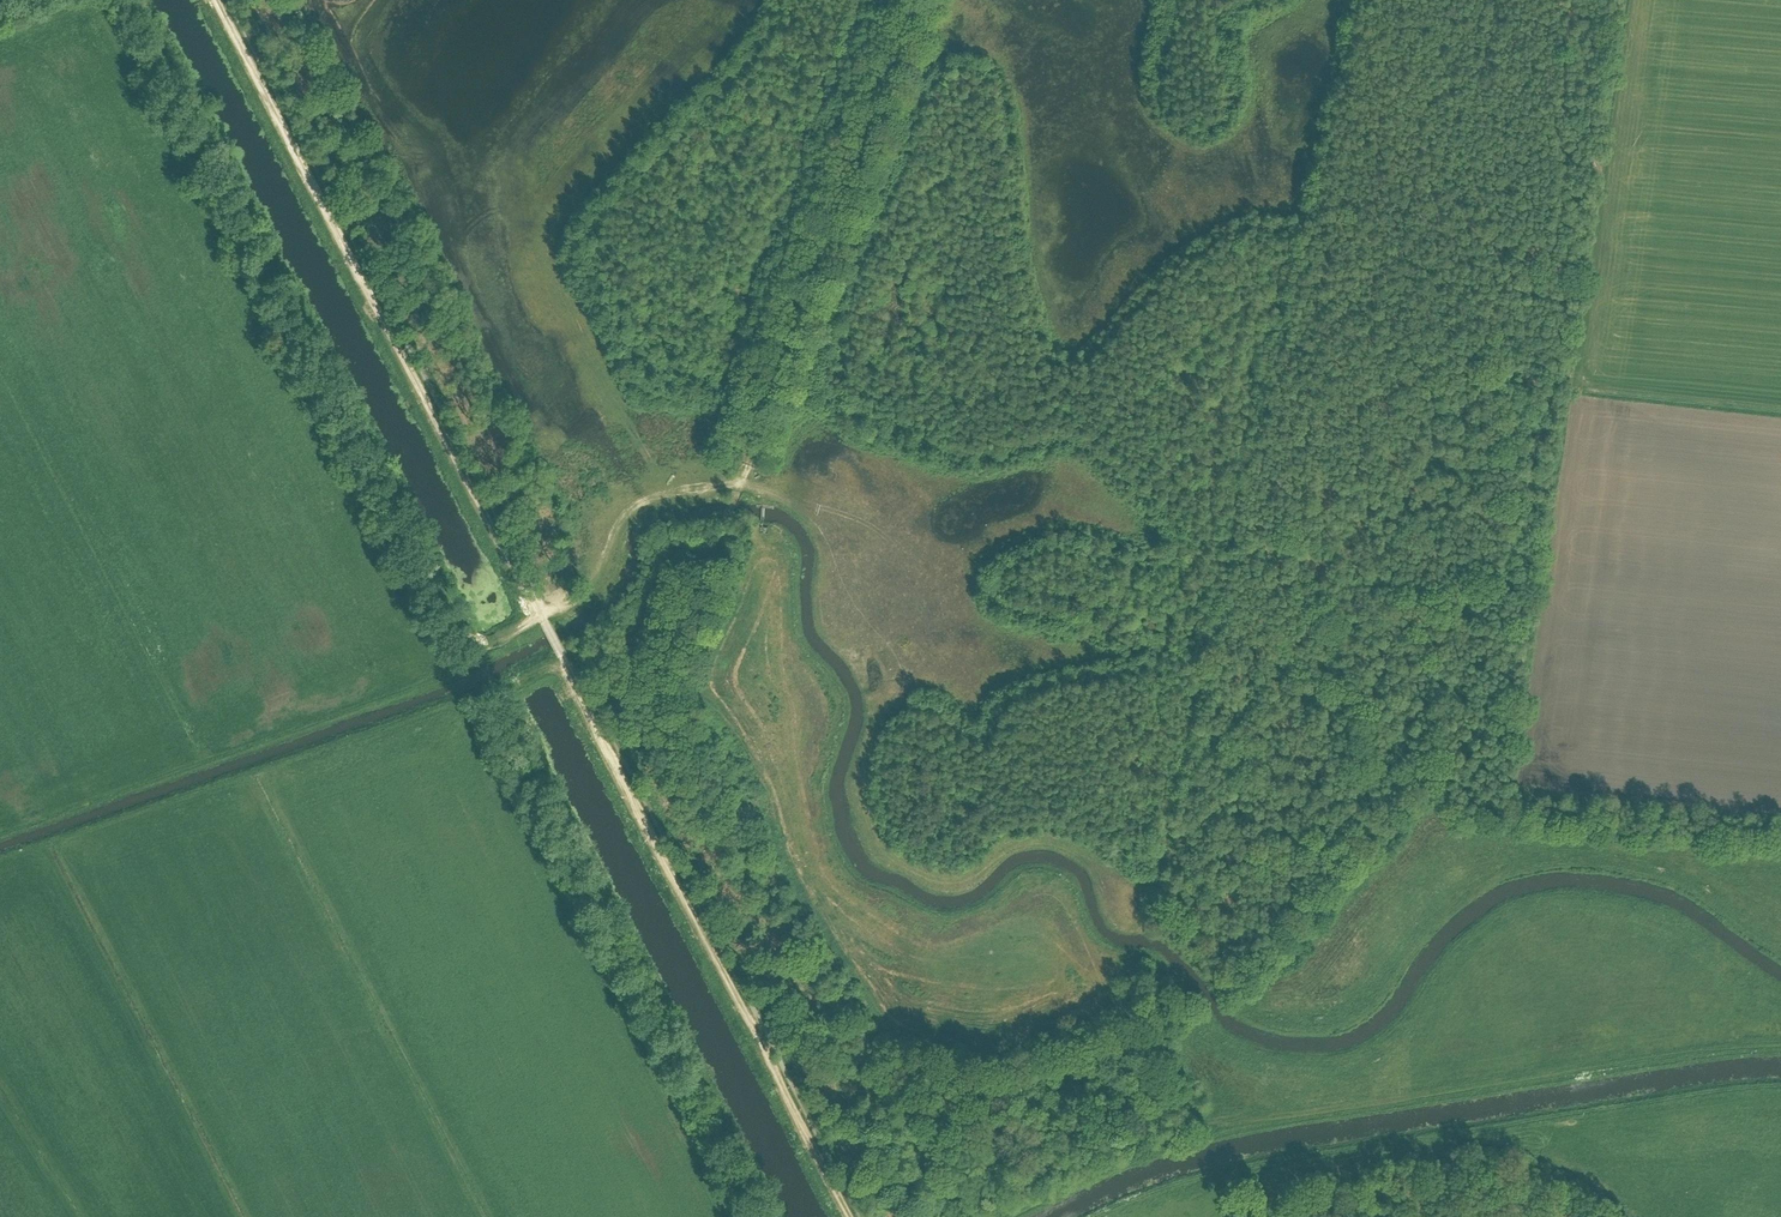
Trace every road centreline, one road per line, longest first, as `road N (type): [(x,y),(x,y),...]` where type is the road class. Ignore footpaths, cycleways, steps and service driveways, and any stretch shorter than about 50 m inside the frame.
road 1 (track): [(851,1216),(217,0)]
road 2 (track): [(1010,1216),(1197,1125),(1780,1044)]
road 3 (track): [(920,0),(743,484)]
road 4 (track): [(549,613),(593,582),(618,518),(642,499),(743,484),(655,452),(607,391)]
road 5 (track): [(743,484),(660,716),(628,770)]
road 6 (track): [(899,550),(864,521),(787,500)]

